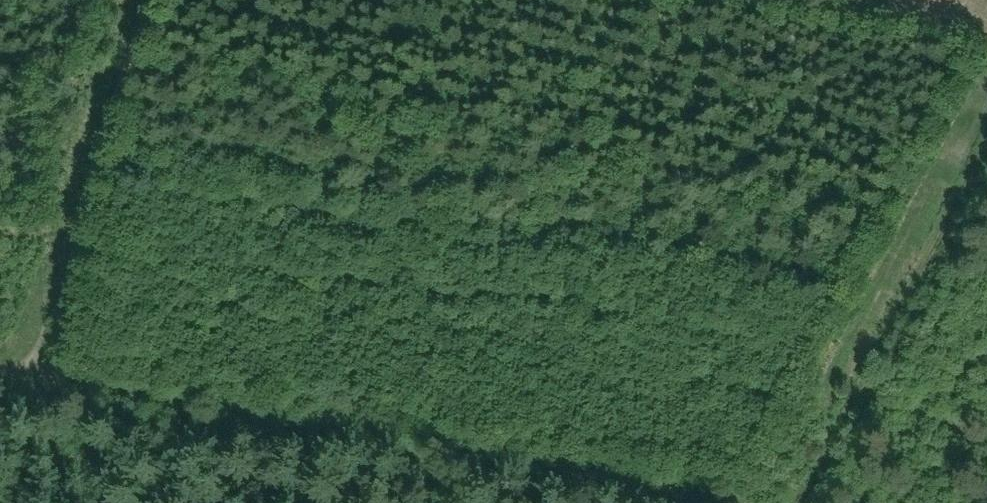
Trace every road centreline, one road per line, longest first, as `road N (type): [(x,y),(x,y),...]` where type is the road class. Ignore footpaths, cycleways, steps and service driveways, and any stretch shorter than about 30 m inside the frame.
road 1 (track): [(697,502),(173,410),(38,364)]
road 2 (track): [(986,139),(799,502)]
road 3 (track): [(154,0),(38,364)]

